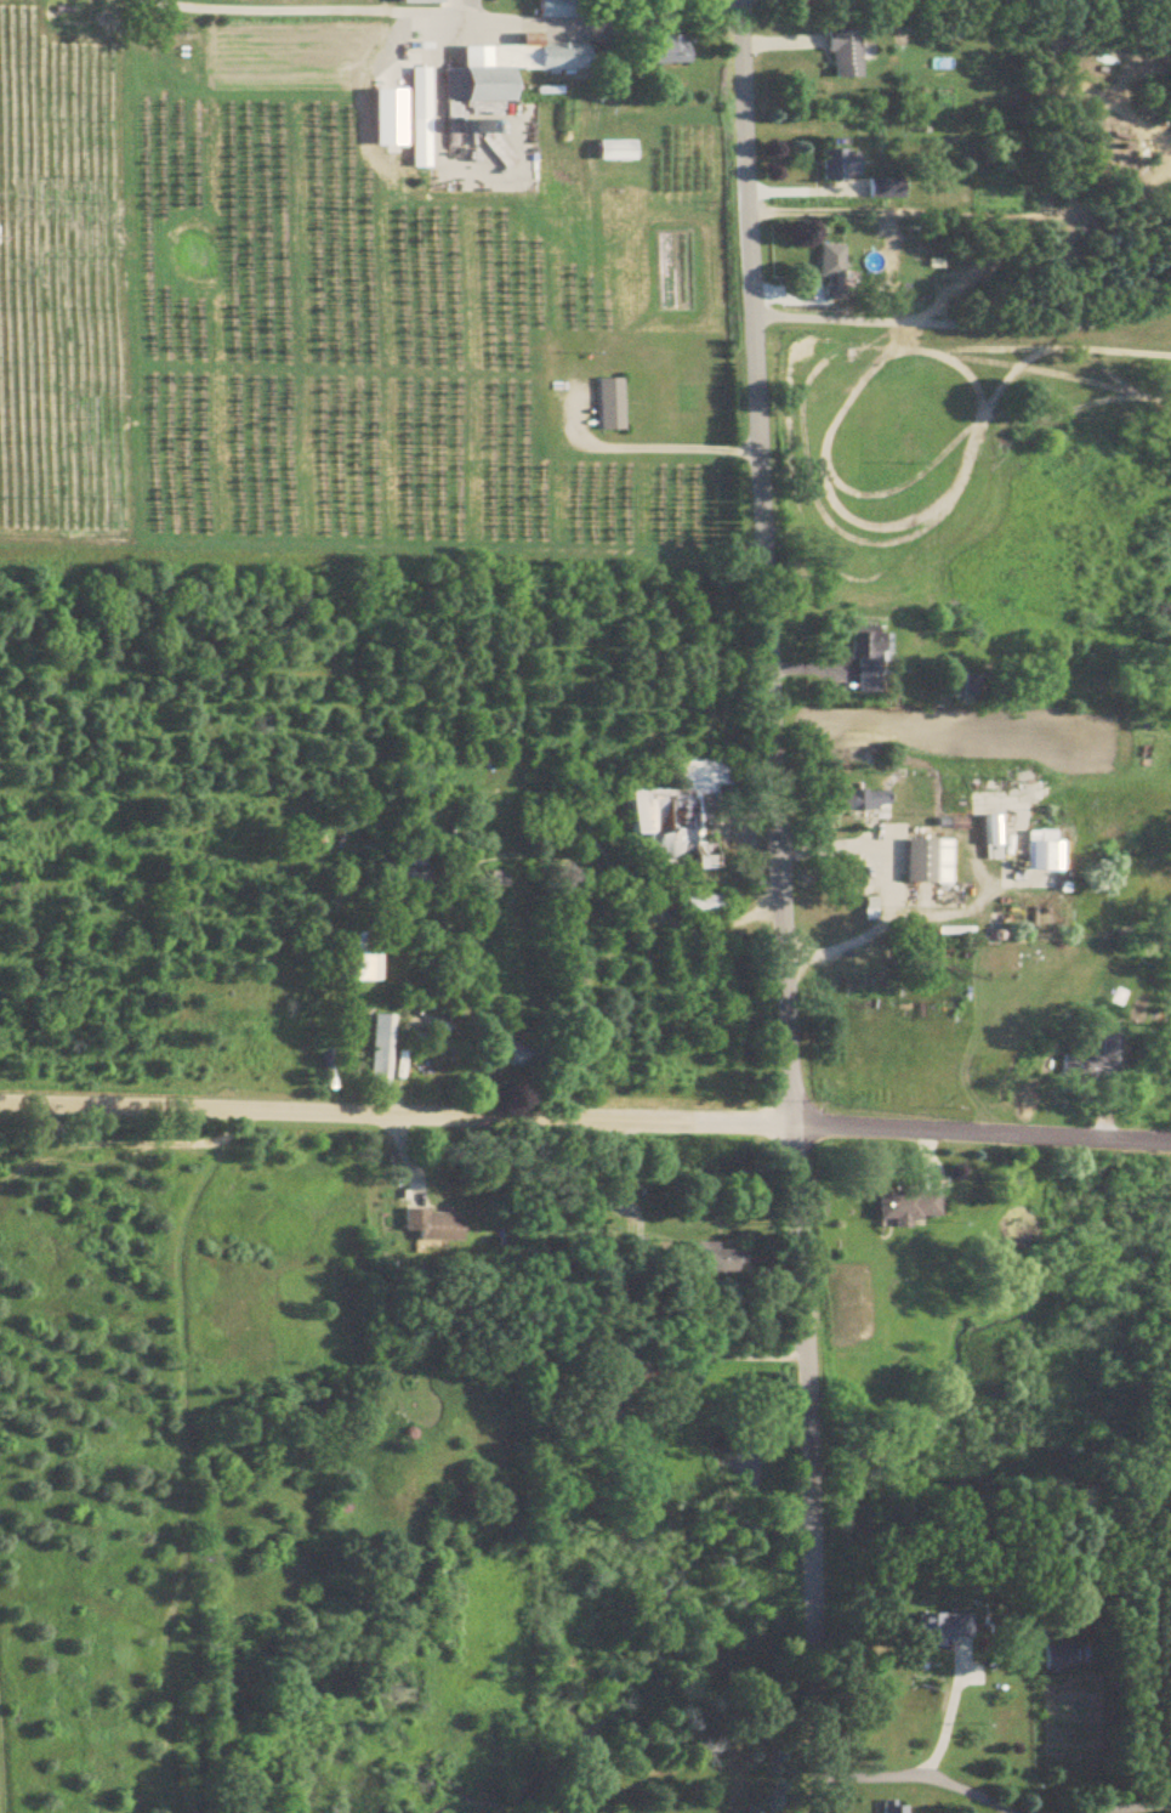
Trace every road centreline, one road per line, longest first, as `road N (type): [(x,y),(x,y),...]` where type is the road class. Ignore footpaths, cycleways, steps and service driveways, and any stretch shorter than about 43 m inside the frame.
road 1 (residential): [(820,1812),(739,0)]
road 2 (residential): [(790,1126),(0,1104)]
road 3 (residential): [(1170,1143),(790,1126)]
road 4 (residential): [(739,0),(665,22),(598,29),(508,29),(387,12)]
road 5 (track): [(223,1139),(181,1219),(175,1257),(181,1452)]
road 6 (track): [(239,1109),(223,1139),(74,1144),(0,1183)]
road 7 (track): [(387,12),(200,15),(136,0)]
road 8 (track): [(0,1319),(36,1304),(143,1311),(177,1299)]

